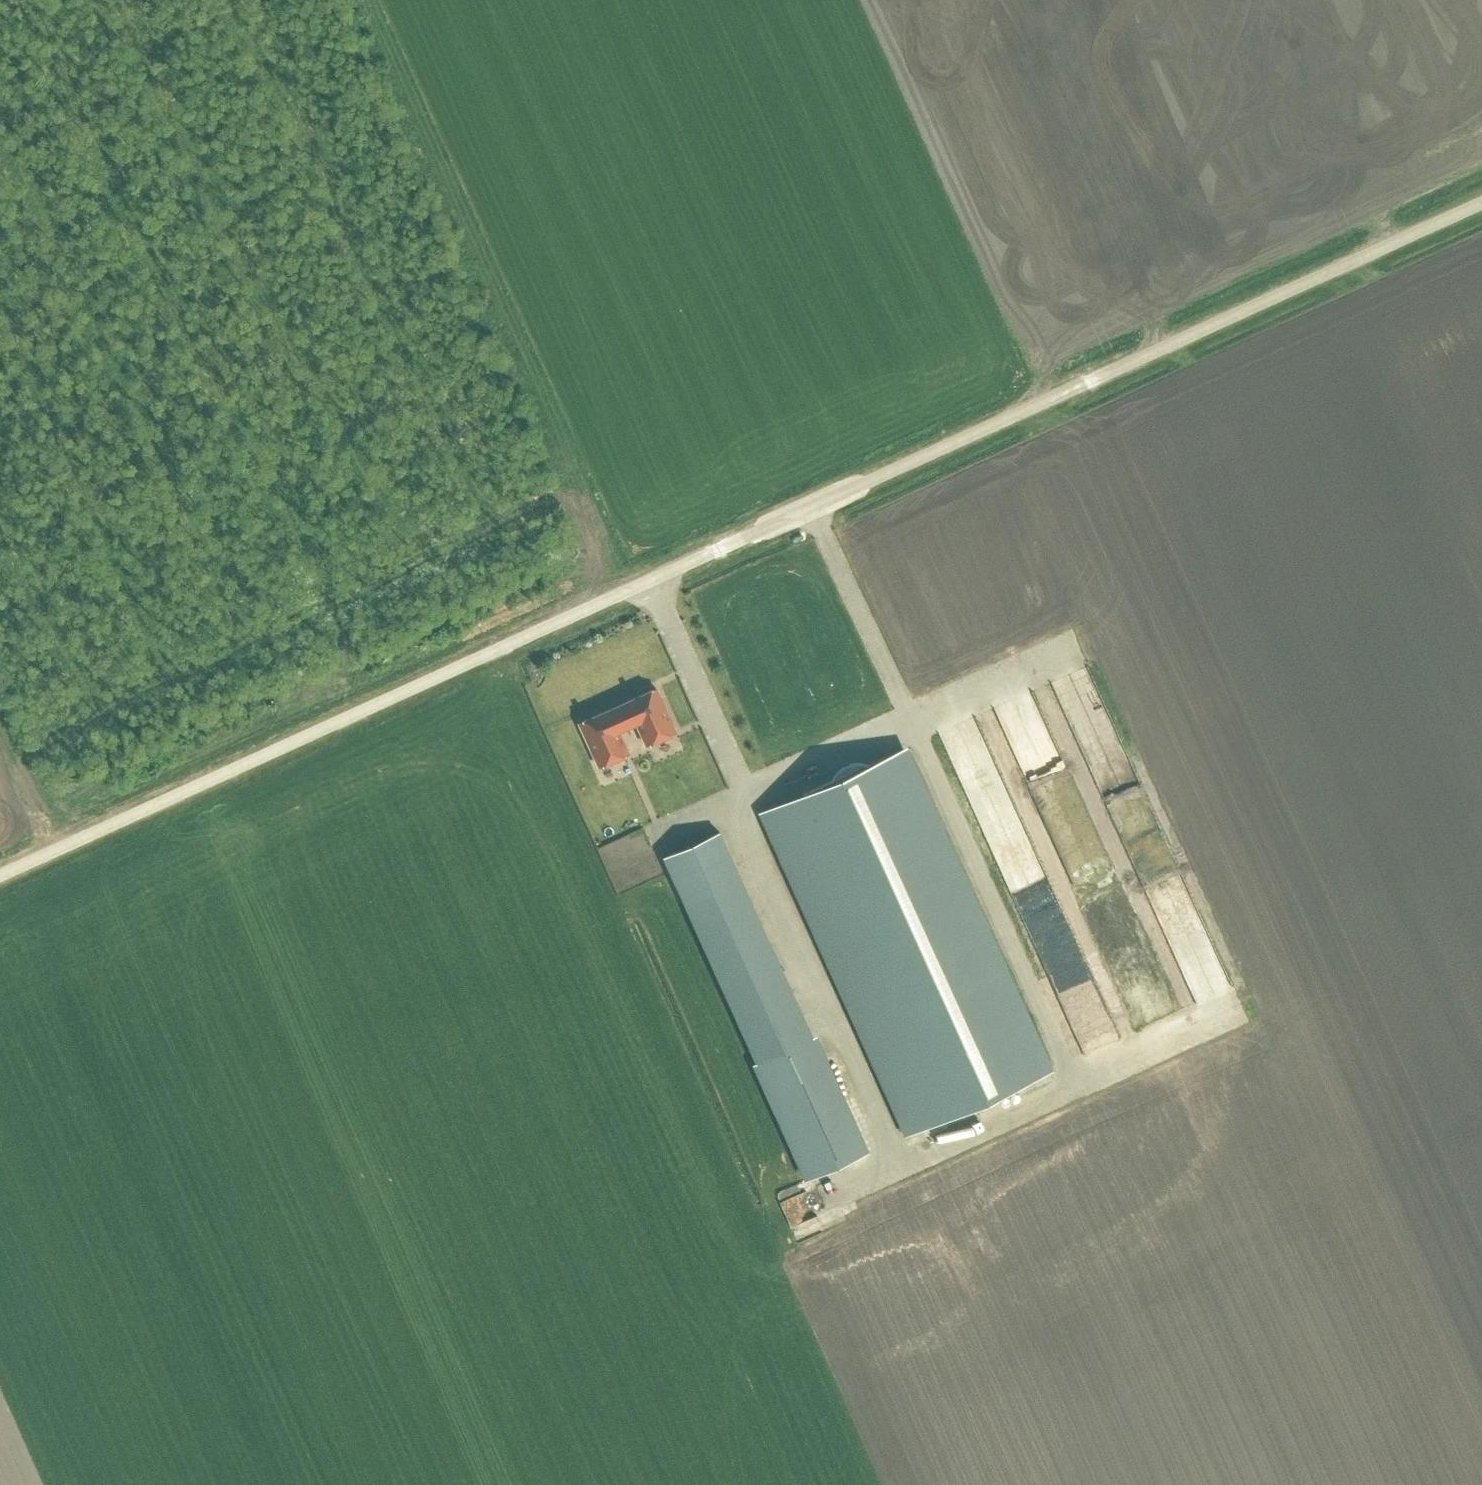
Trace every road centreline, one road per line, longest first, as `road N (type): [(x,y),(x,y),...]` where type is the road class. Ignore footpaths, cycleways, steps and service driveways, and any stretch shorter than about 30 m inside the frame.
road 1 (unclassified): [(0,873),(1481,201)]

